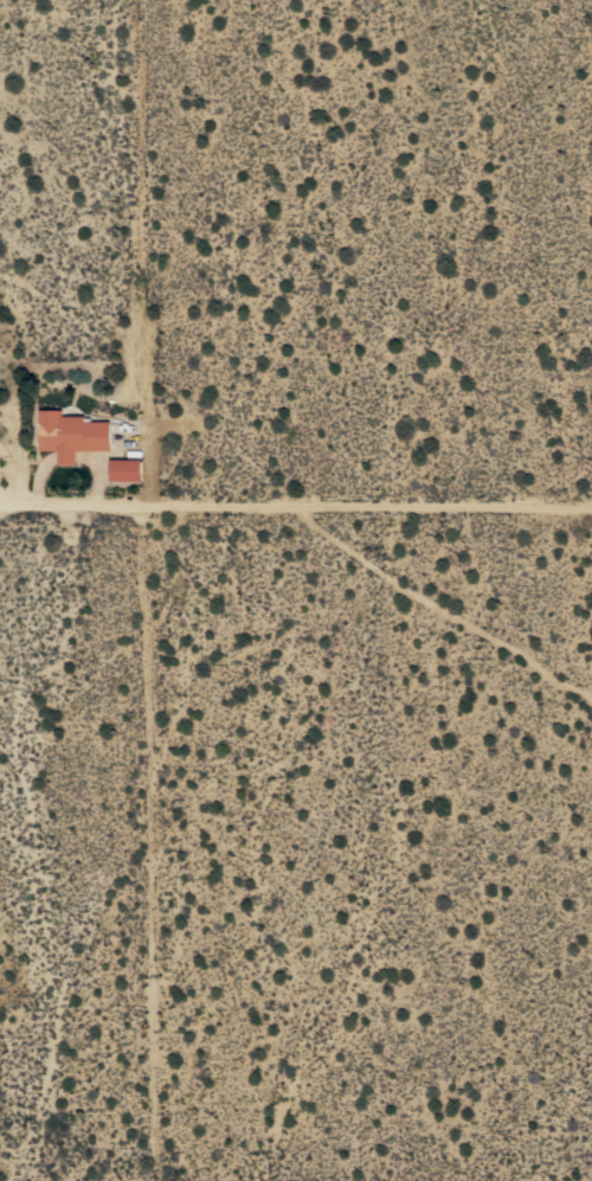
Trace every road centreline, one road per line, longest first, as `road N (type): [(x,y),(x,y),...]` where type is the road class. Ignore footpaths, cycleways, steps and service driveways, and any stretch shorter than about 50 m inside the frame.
road 1 (residential): [(141,514),(153,742),(157,1180)]
road 2 (track): [(0,515),(591,511)]

